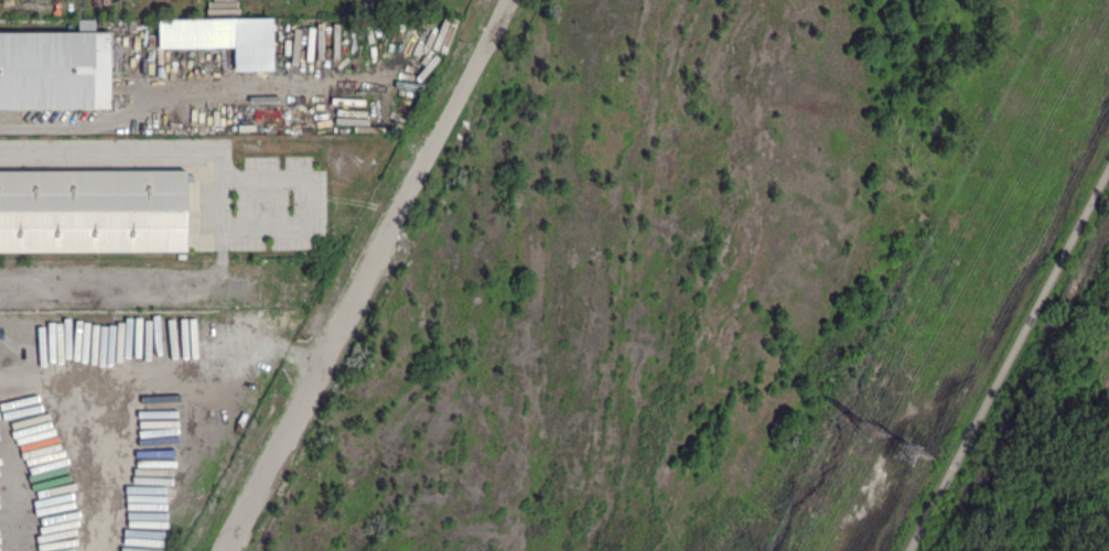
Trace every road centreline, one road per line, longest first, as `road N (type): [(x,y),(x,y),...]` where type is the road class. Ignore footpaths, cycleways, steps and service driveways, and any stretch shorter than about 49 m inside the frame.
road 1 (residential): [(226,550),(511,0)]

